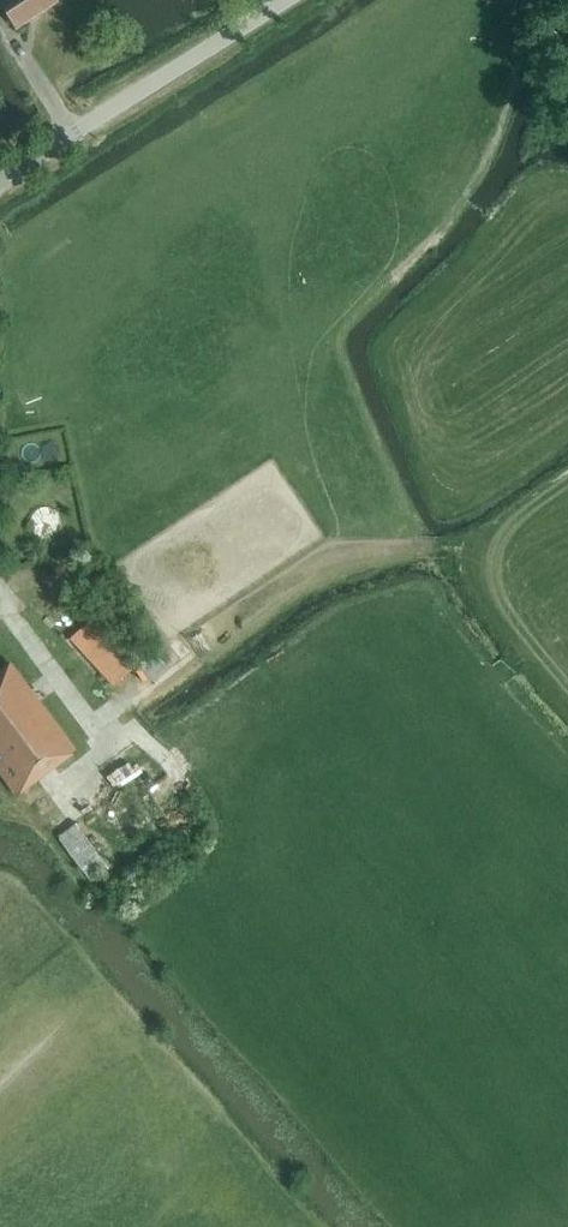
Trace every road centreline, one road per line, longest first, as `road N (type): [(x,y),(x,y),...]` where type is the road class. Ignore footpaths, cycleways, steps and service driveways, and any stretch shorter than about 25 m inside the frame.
road 1 (tertiary): [(0,182),(289,0)]

